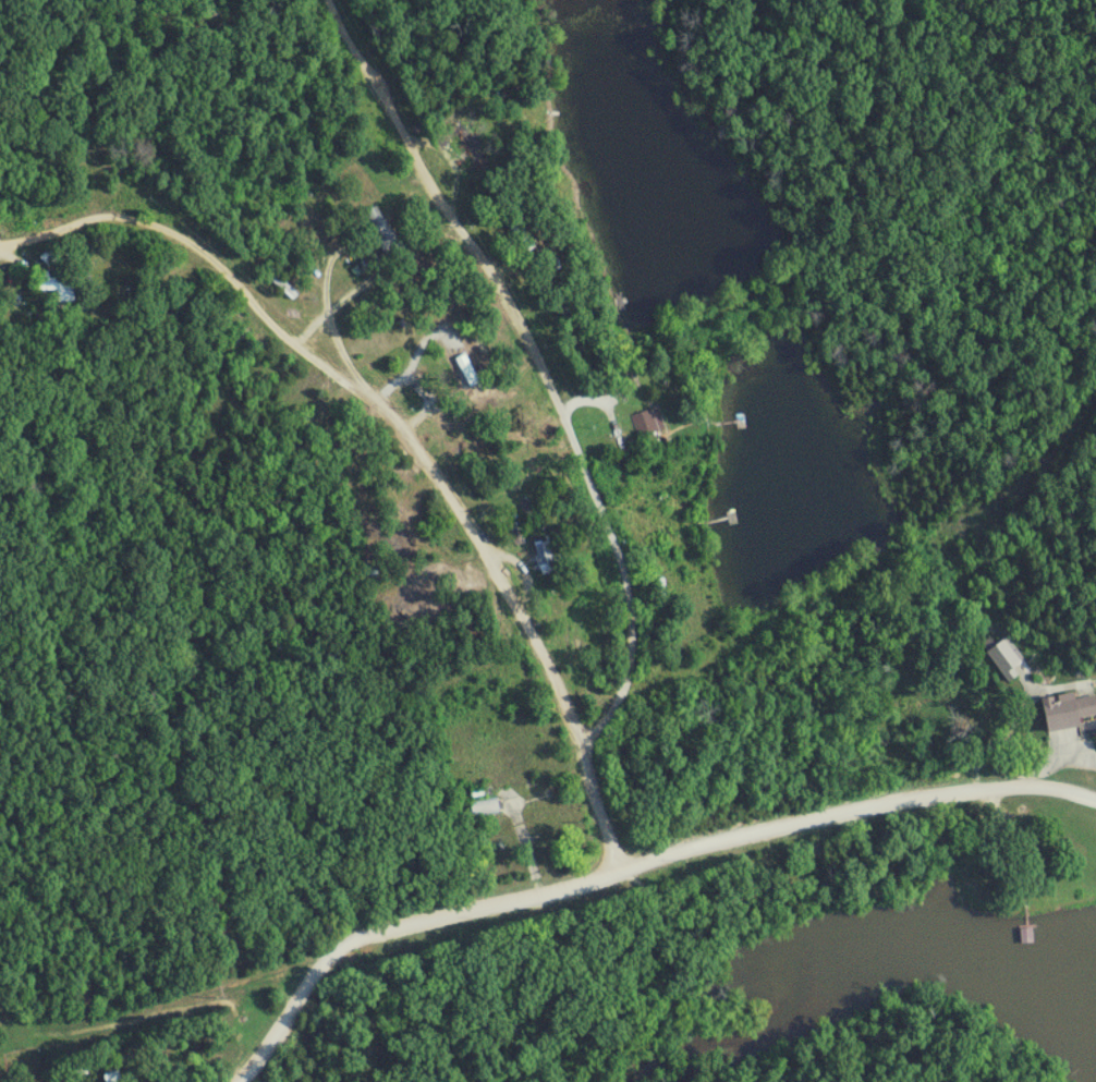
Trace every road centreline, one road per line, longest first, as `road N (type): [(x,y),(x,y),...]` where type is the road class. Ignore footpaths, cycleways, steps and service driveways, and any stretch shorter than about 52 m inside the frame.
road 1 (residential): [(233,1081),(264,1050),(318,963),(392,931),(865,809),(1023,782),(1095,798)]
road 2 (residential): [(575,754),(543,667),(411,442),(315,355),(186,250),(139,224),(100,218),(0,245)]
road 3 (residential): [(575,754),(617,690),(624,631),(618,570),(592,488),(500,288),(439,204),(328,0)]
road 4 (residential): [(1095,397),(1055,454),(960,527),(947,549),(1006,637),(1026,695),(1022,716),(985,754),(967,791)]
road 5 (residential): [(618,870),(575,754)]

